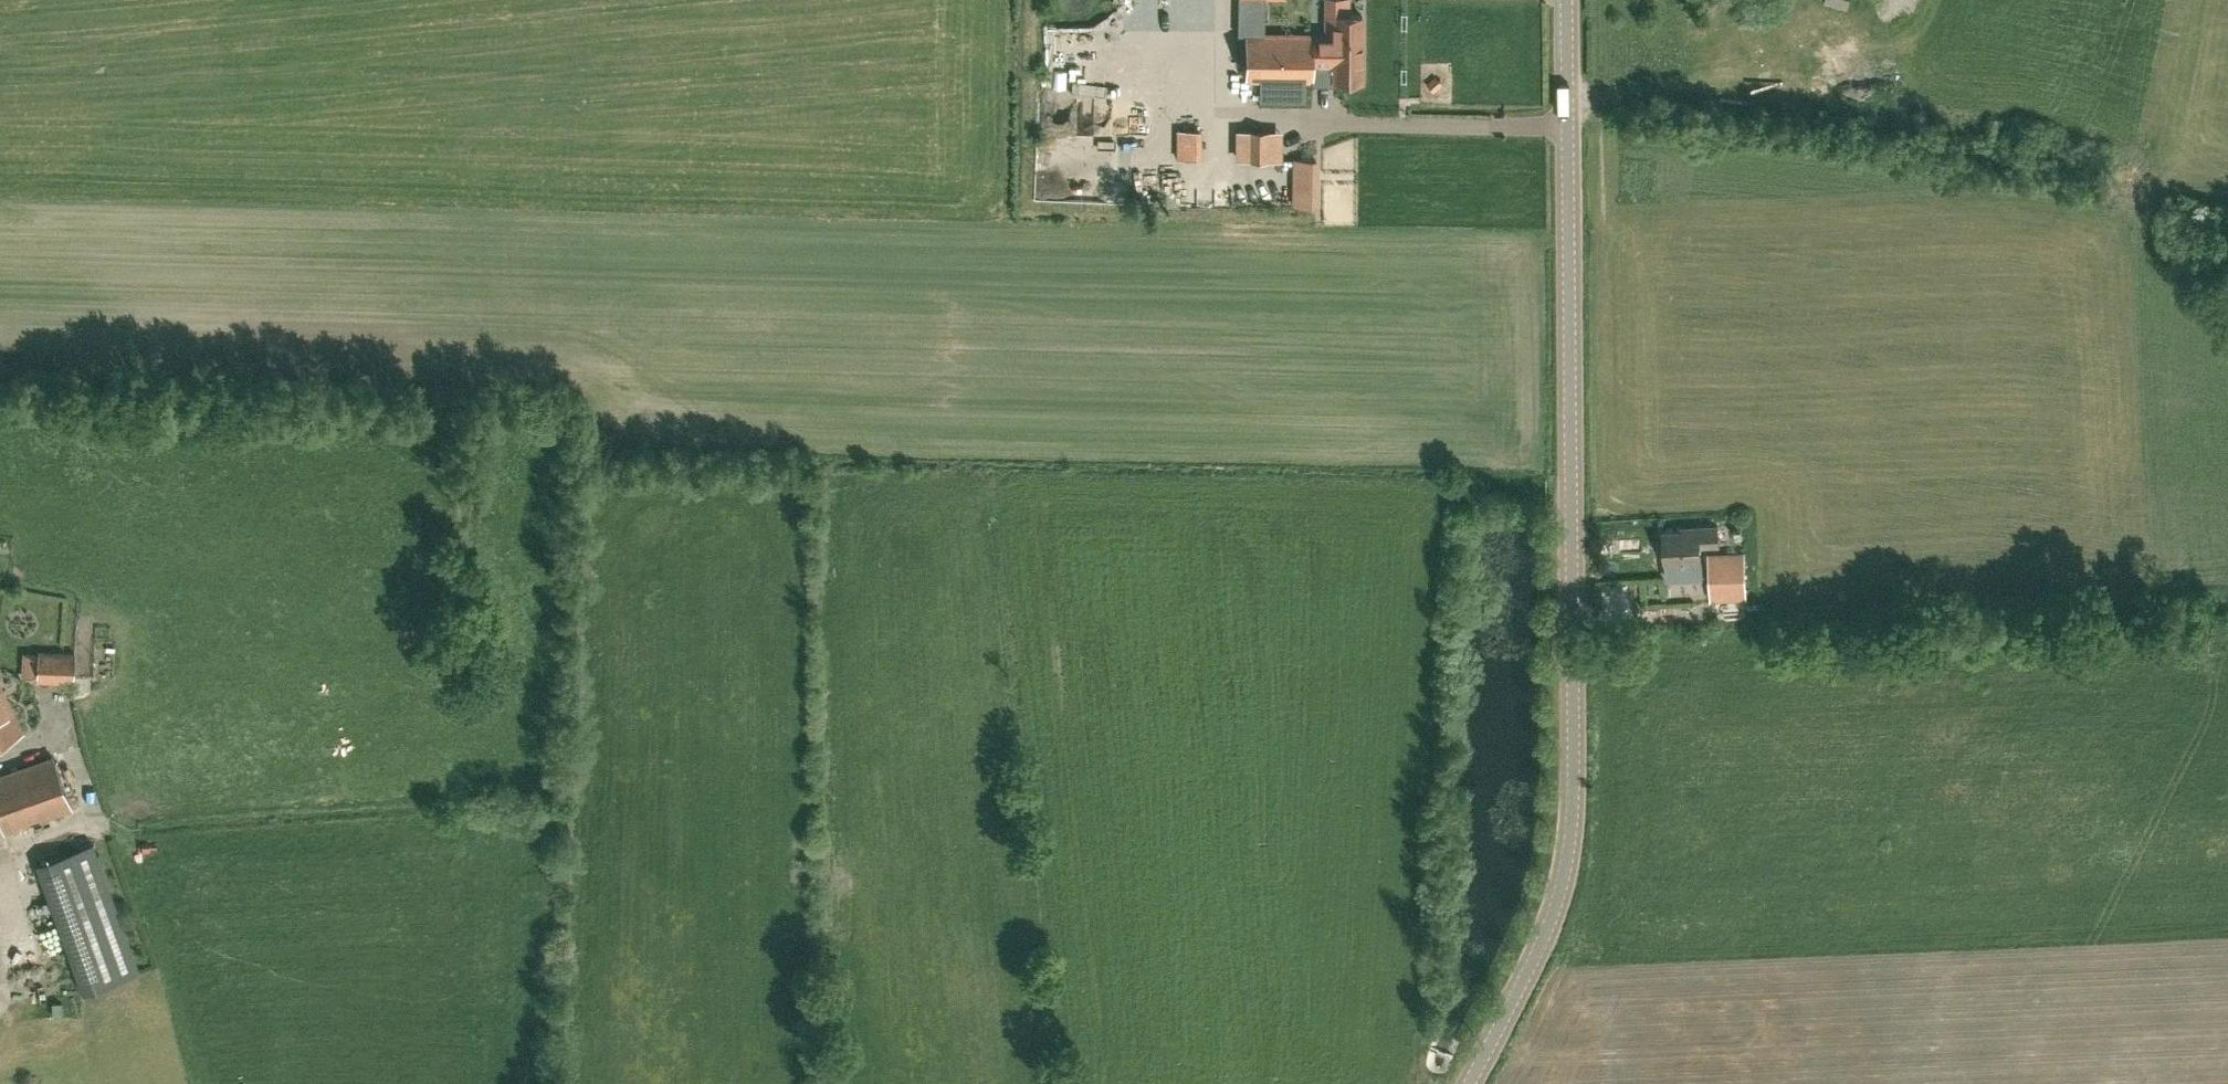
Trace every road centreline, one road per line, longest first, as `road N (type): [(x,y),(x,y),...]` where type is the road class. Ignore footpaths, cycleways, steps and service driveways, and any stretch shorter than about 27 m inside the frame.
road 1 (tertiary): [(1469,1083),(1560,896),(1572,832),(1566,0)]

